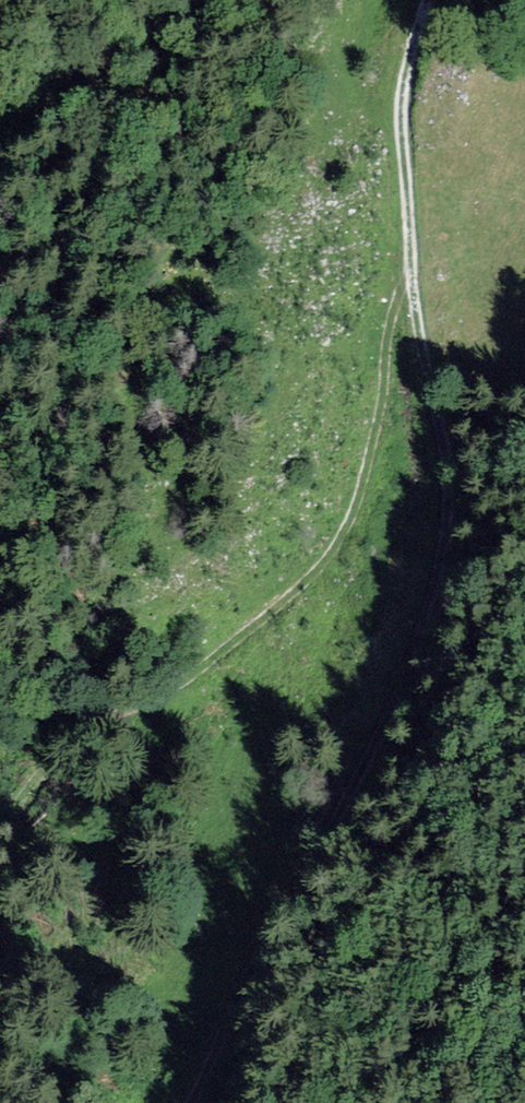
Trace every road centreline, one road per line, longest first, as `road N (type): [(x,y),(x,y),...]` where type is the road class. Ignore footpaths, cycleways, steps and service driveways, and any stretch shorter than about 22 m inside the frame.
road 1 (track): [(192,1102),(321,847),(404,589),(420,315),(399,96),(422,0)]
road 2 (track): [(415,258),(399,293),(359,510),(336,545),(300,586),(205,664),(94,715),(44,763),(0,824)]

